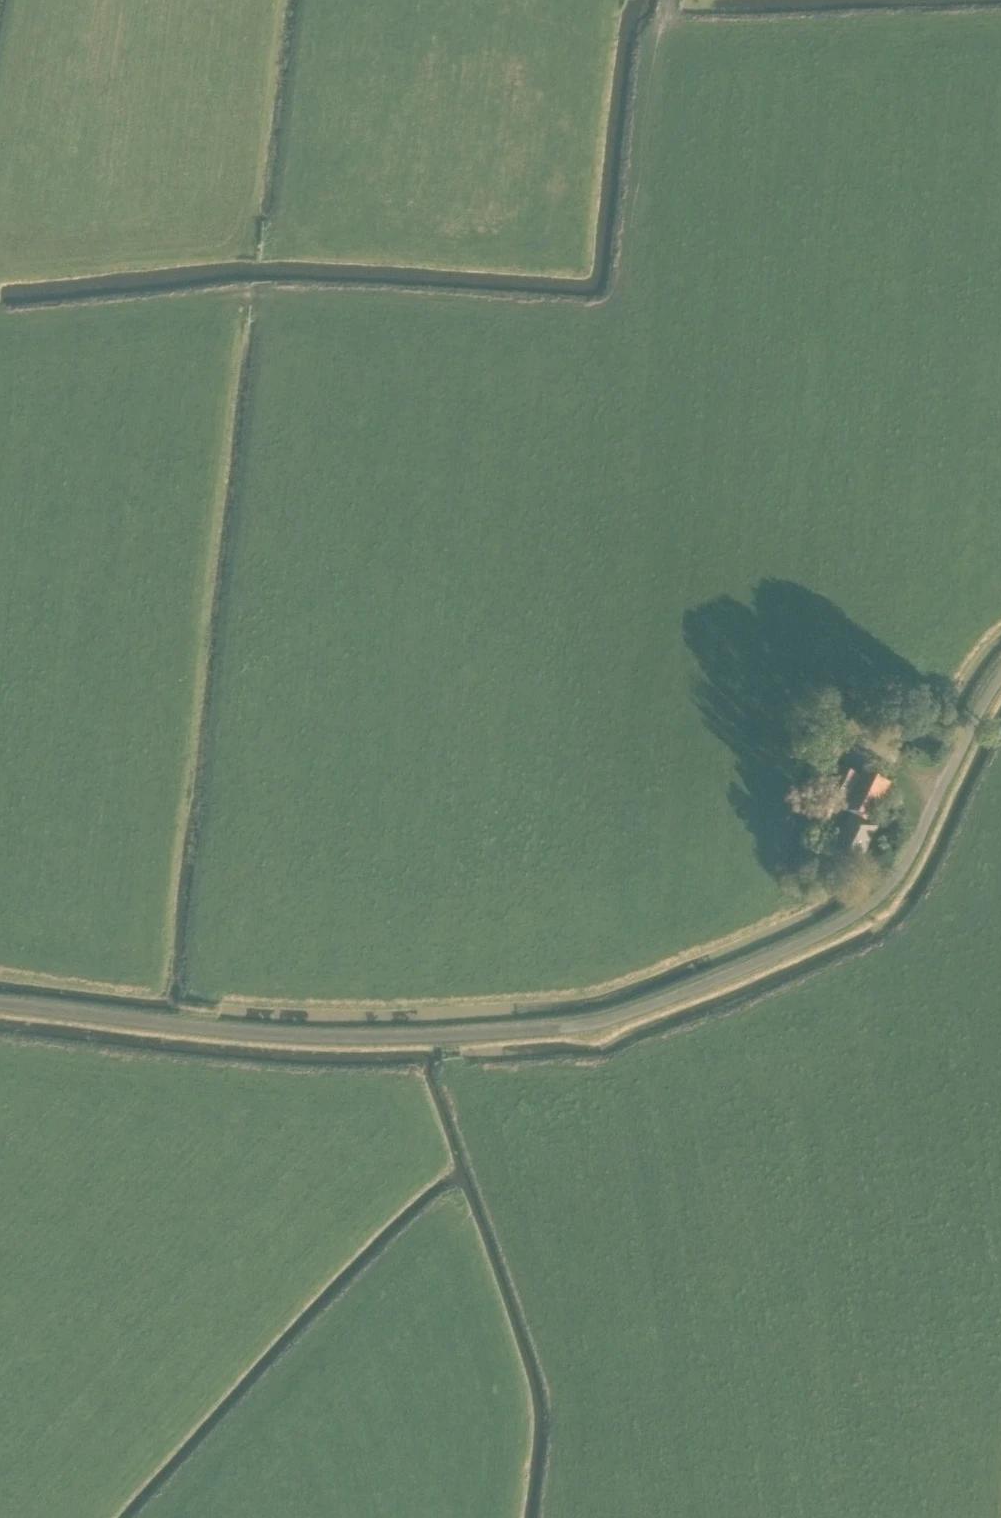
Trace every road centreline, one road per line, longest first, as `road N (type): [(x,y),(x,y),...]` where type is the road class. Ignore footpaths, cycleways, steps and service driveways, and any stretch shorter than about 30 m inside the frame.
road 1 (track): [(0,1004),(288,1036),(561,1028),(640,1011),(859,913),(908,864),(1000,679)]

